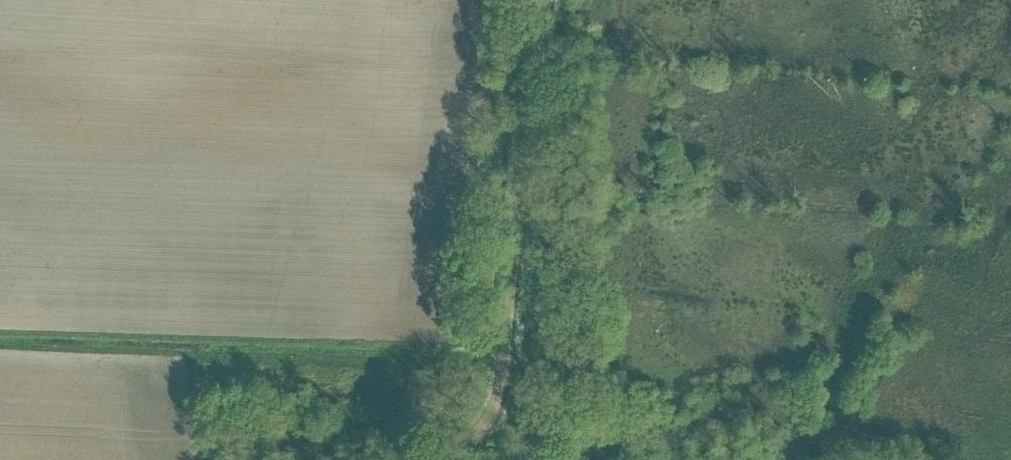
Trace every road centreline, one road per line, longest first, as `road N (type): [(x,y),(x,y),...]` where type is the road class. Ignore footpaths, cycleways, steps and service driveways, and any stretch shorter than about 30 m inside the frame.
road 1 (unclassified): [(430,459),(485,428),(501,397),(551,0)]

